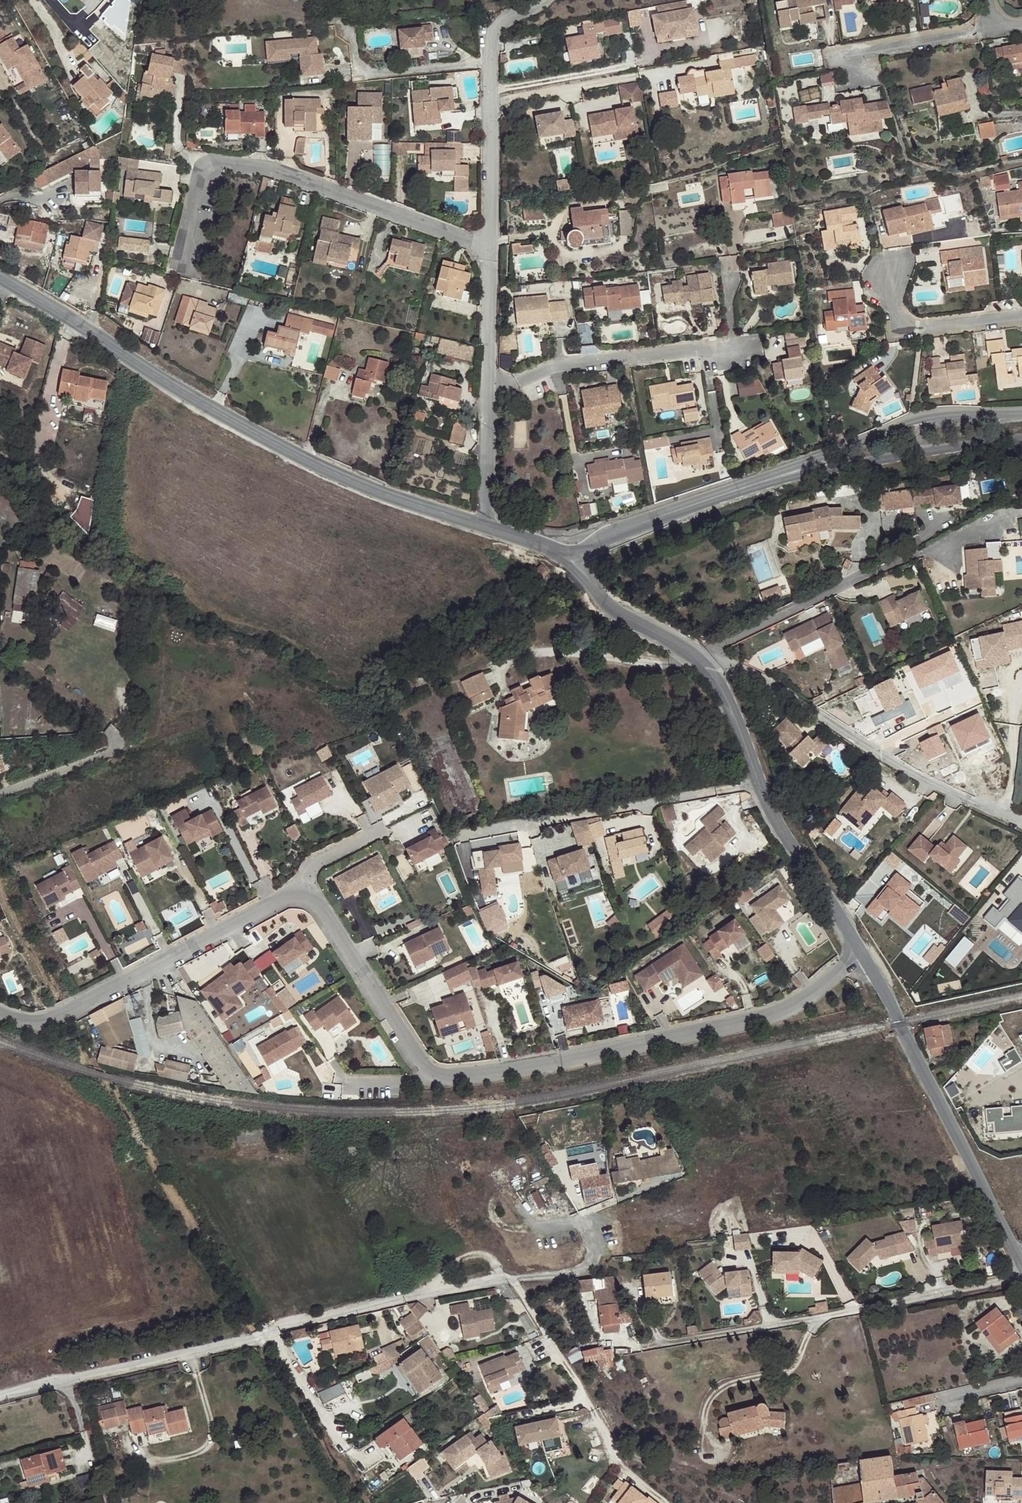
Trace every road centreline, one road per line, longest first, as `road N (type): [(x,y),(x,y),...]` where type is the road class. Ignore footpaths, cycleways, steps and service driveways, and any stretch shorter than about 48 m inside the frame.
road 1 (tertiary): [(0,278),(304,457),(492,524)]
road 2 (residential): [(450,1076),(768,1016),(860,953)]
road 3 (residential): [(178,274),(200,171),(211,163),(273,169),(489,249)]
road 4 (residential): [(1021,1279),(645,1346)]
road 5 (tertiary): [(860,953),(1021,1248)]
road 6 (tertiary): [(702,658),(771,814),(860,953)]
road 7 (residential): [(0,1014),(41,1024),(61,1017),(282,900),(302,898)]
road 8 (residential): [(0,1399),(270,1327)]
road 9 (residential): [(544,0),(505,21),(492,38),(489,249)]
road 10 (residential): [(744,346),(552,367),(491,390)]
road 11 (unclassified): [(994,416),(907,422),(757,483)]
road 12 (residential): [(270,1327),(510,1277)]
road 13 (residential): [(302,898),(332,924),(424,1065),(450,1076)]
road 14 (residential): [(510,1277),(588,1402),(516,1417)]
road 15 (unclassified): [(572,558),(757,483)]
road 16 (residential): [(702,658),(768,681),(869,749)]
road 17 (unclassified): [(757,483),(930,450)]
road 18 (residential): [(886,277),(900,329),(1021,312)]
road 19 (residential): [(869,749),(1021,825)]
road 20 (tertiary): [(572,558),(605,603),(702,658)]
road 21 (residential): [(847,57),(1003,28)]
road 22 (residential): [(489,249),(491,390)]
road 23 (residential): [(510,1277),(593,1264),(597,1254),(583,1216)]
road 24 (residential): [(270,1327),(340,1442)]
road 25 (residential): [(491,390),(492,524)]

